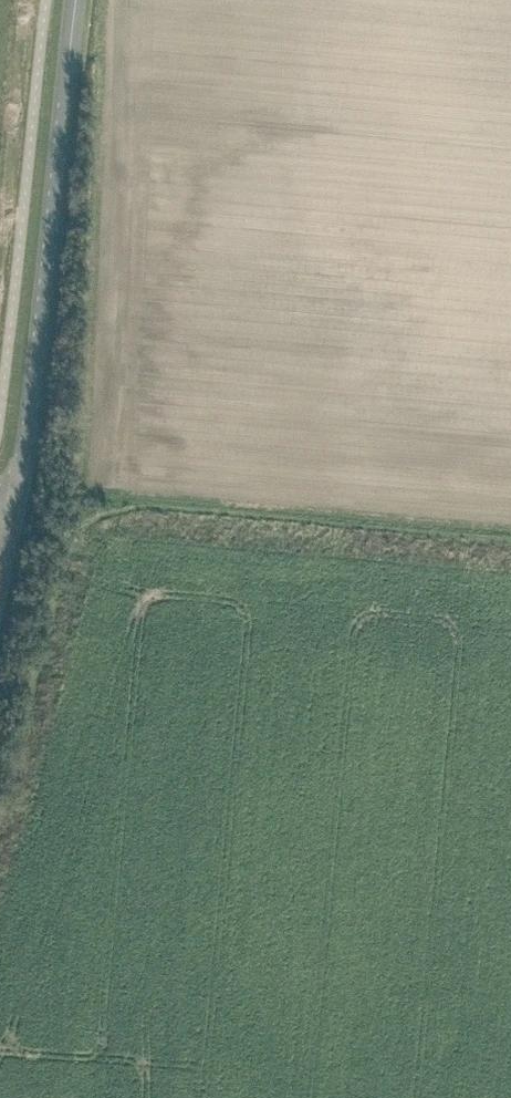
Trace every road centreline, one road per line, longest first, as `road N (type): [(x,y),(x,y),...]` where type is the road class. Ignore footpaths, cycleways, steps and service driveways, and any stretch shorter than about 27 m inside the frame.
road 1 (tertiary): [(10,526),(76,0)]

